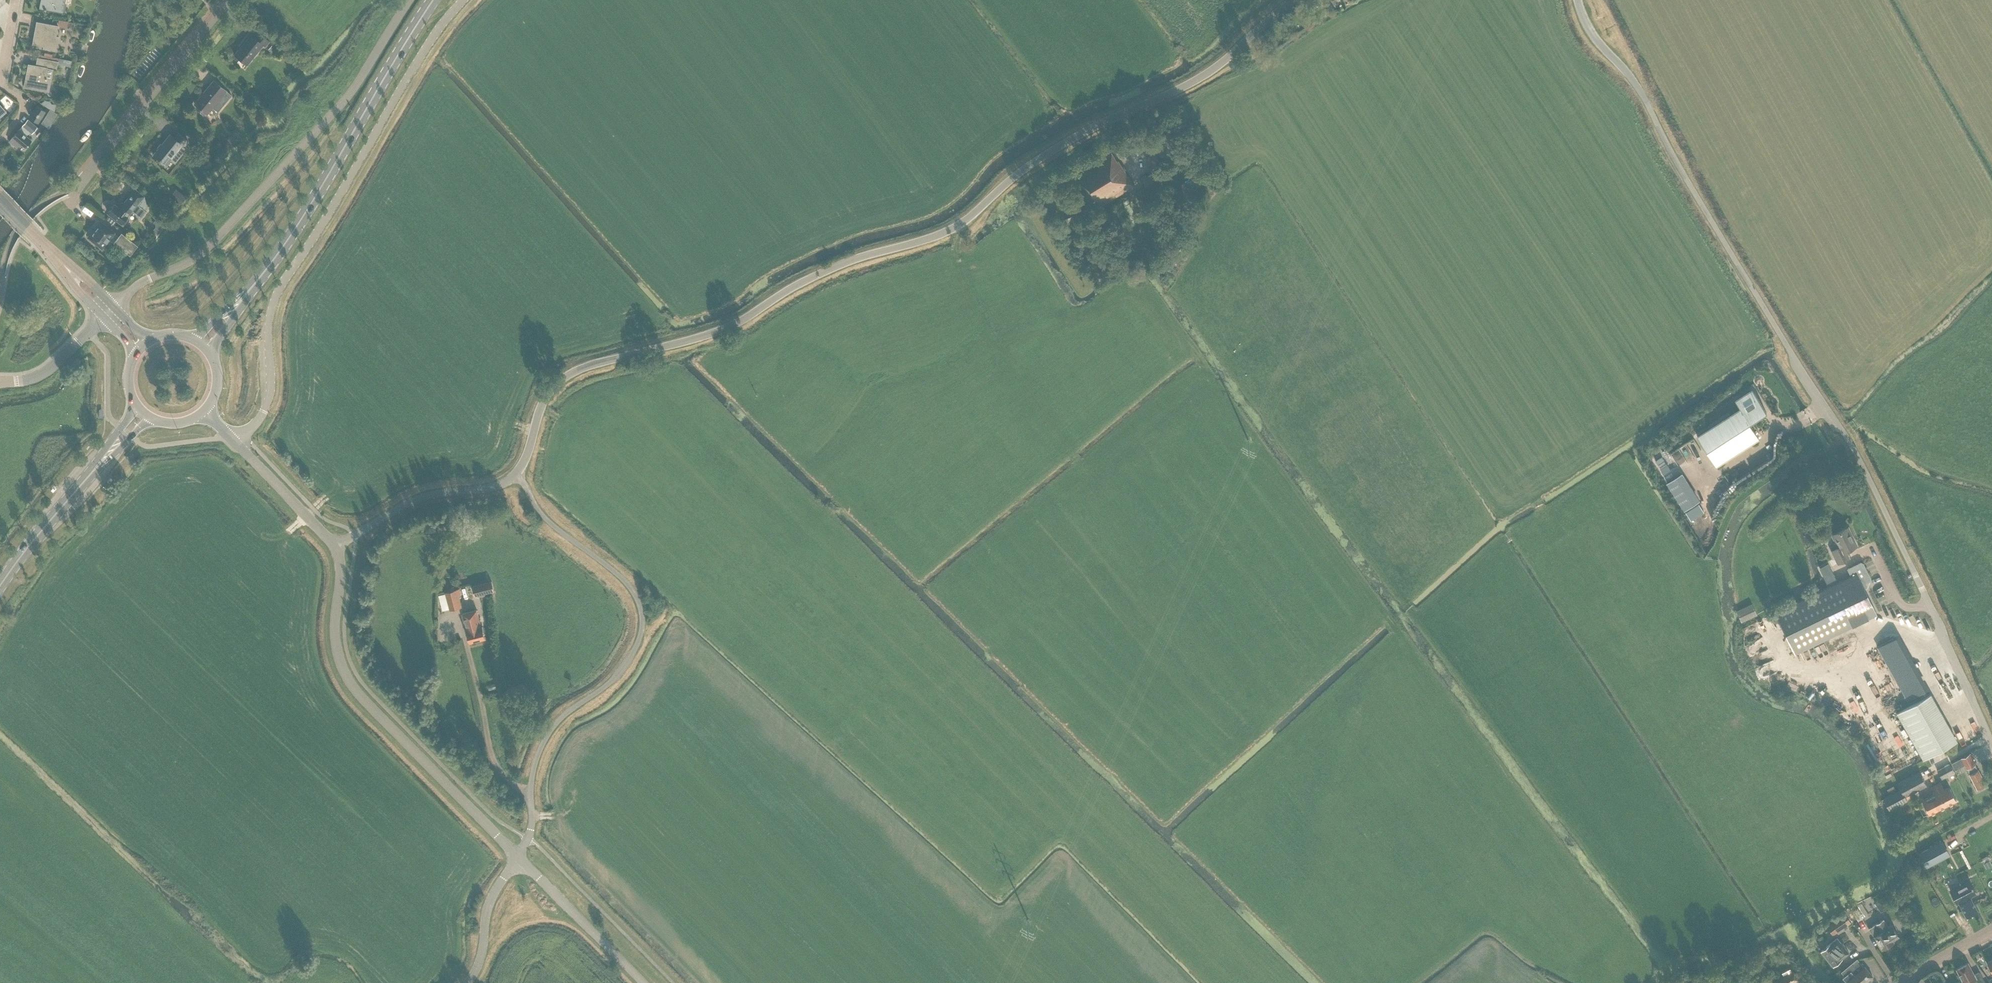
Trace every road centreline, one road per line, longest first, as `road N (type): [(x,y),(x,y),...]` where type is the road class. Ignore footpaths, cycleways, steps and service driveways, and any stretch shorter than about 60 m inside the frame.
road 1 (unclassified): [(515,475),(536,421),(565,380),(734,326),(825,274),(950,231),(1027,167),(1211,73),(1283,0)]
road 2 (unclassified): [(1991,744),(1854,450),(1639,91),(1596,49),(1573,0)]
road 3 (unclassified): [(228,437),(264,412),(268,334),(280,289),(417,60),(463,0)]
road 4 (unclassified): [(519,858),(529,839),(540,746),(562,715),(617,675),(637,645),(641,615),(629,586),(544,517),(515,475)]
road 5 (unclassified): [(107,314),(141,283),(201,254),(285,168),(349,95),(409,0)]
road 6 (tertiary): [(336,545),(334,633),(345,675),(519,858)]
road 7 (primary): [(254,284),(432,0)]
road 8 (residential): [(74,191),(236,0)]
road 9 (primary): [(0,588),(143,412)]
road 10 (unclassified): [(336,545),(412,501),(495,487),(515,475)]
road 11 (tertiary): [(519,858),(643,982)]
road 12 (tertiary): [(107,314),(0,200)]
road 13 (tertiary): [(228,437),(336,545)]
road 14 (residential): [(9,128),(19,108),(0,88),(18,0)]
road 15 (unclassified): [(472,982),(494,891),(519,858)]
road 16 (unclassified): [(0,382),(44,372),(107,314)]

